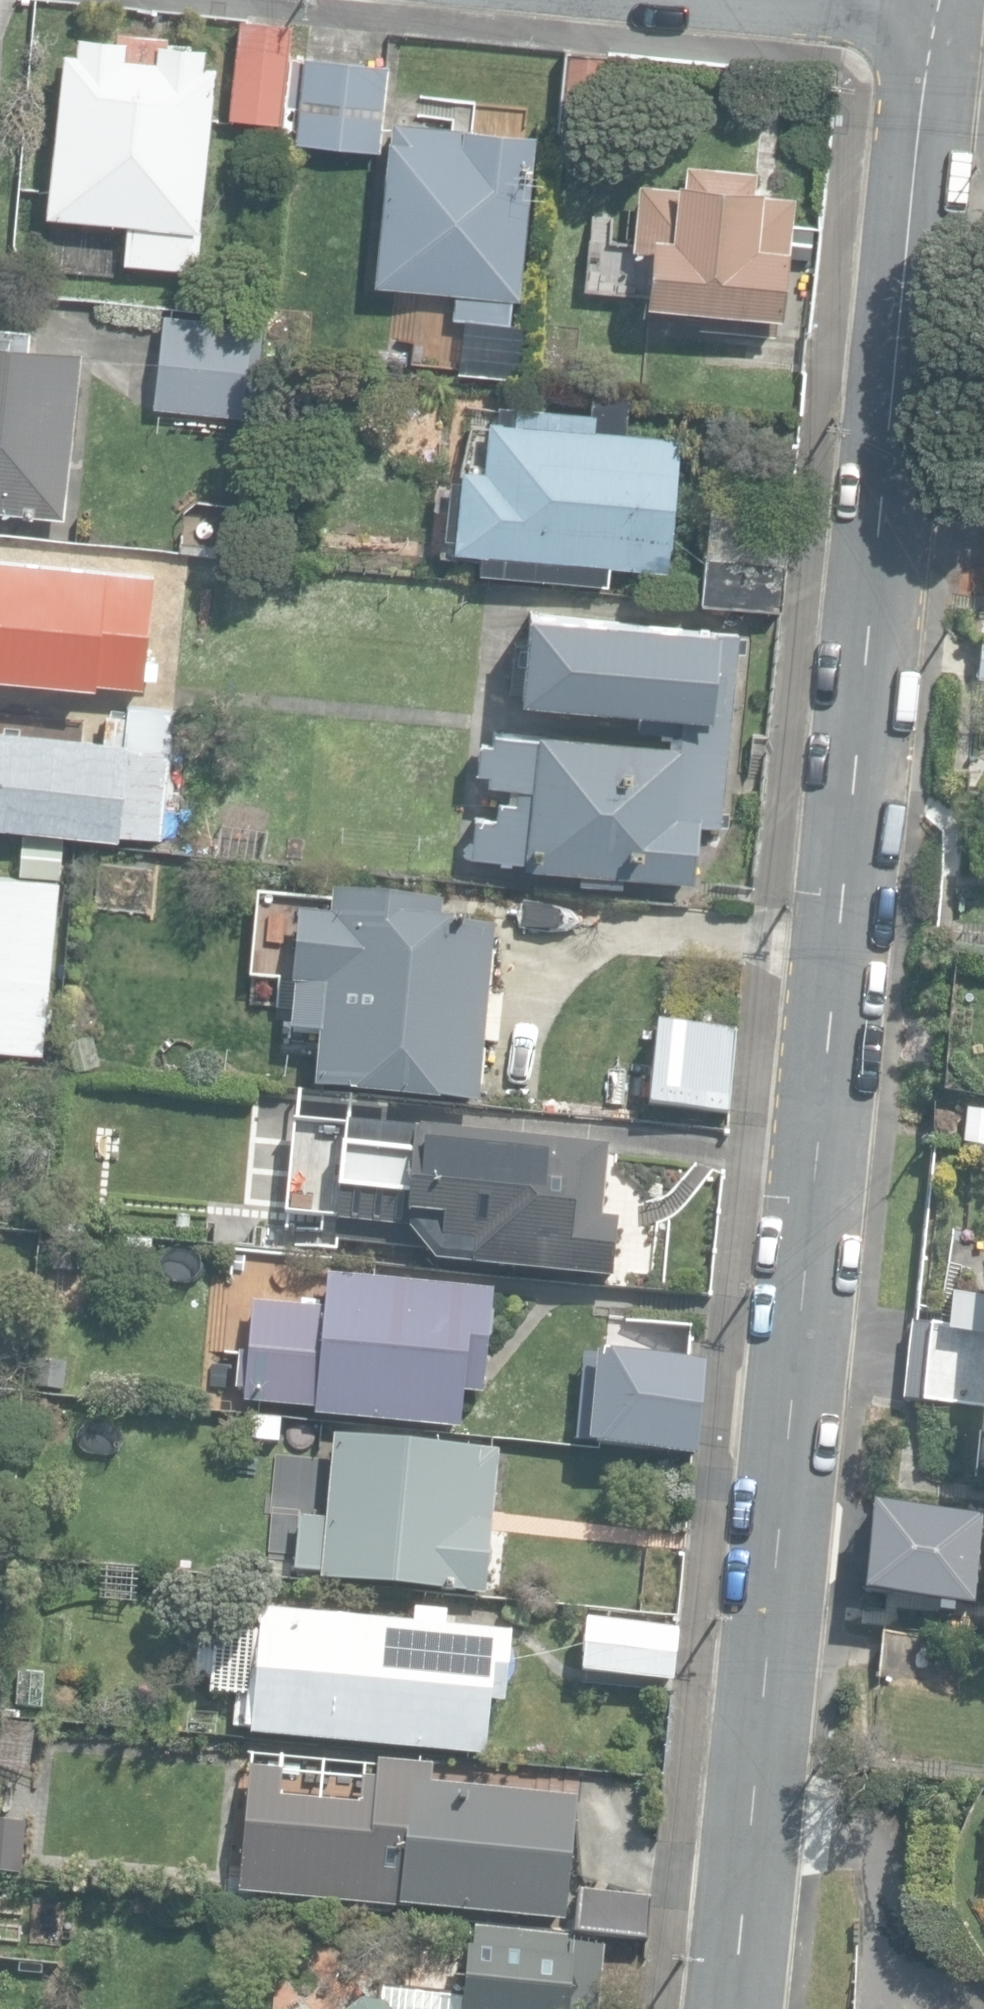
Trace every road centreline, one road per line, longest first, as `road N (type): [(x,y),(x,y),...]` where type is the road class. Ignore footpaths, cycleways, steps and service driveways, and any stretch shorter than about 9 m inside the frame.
road 1 (residential): [(732,2008),(869,522),(940,0)]

